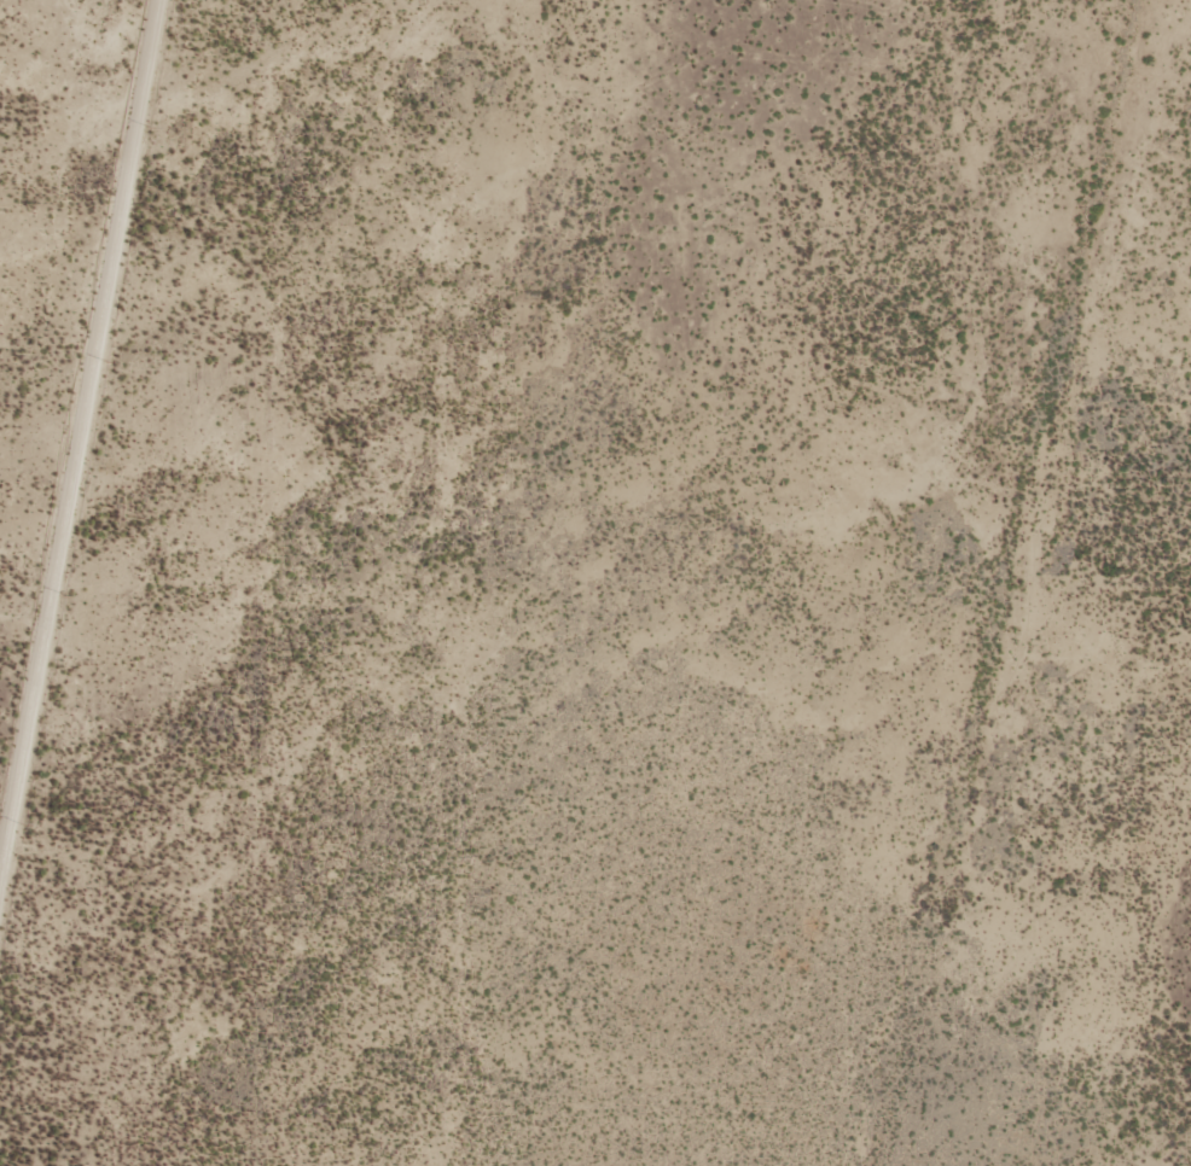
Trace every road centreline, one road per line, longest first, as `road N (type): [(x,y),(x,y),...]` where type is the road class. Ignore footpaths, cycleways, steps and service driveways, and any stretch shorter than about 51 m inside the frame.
road 1 (track): [(870,1165),(1146,0)]

